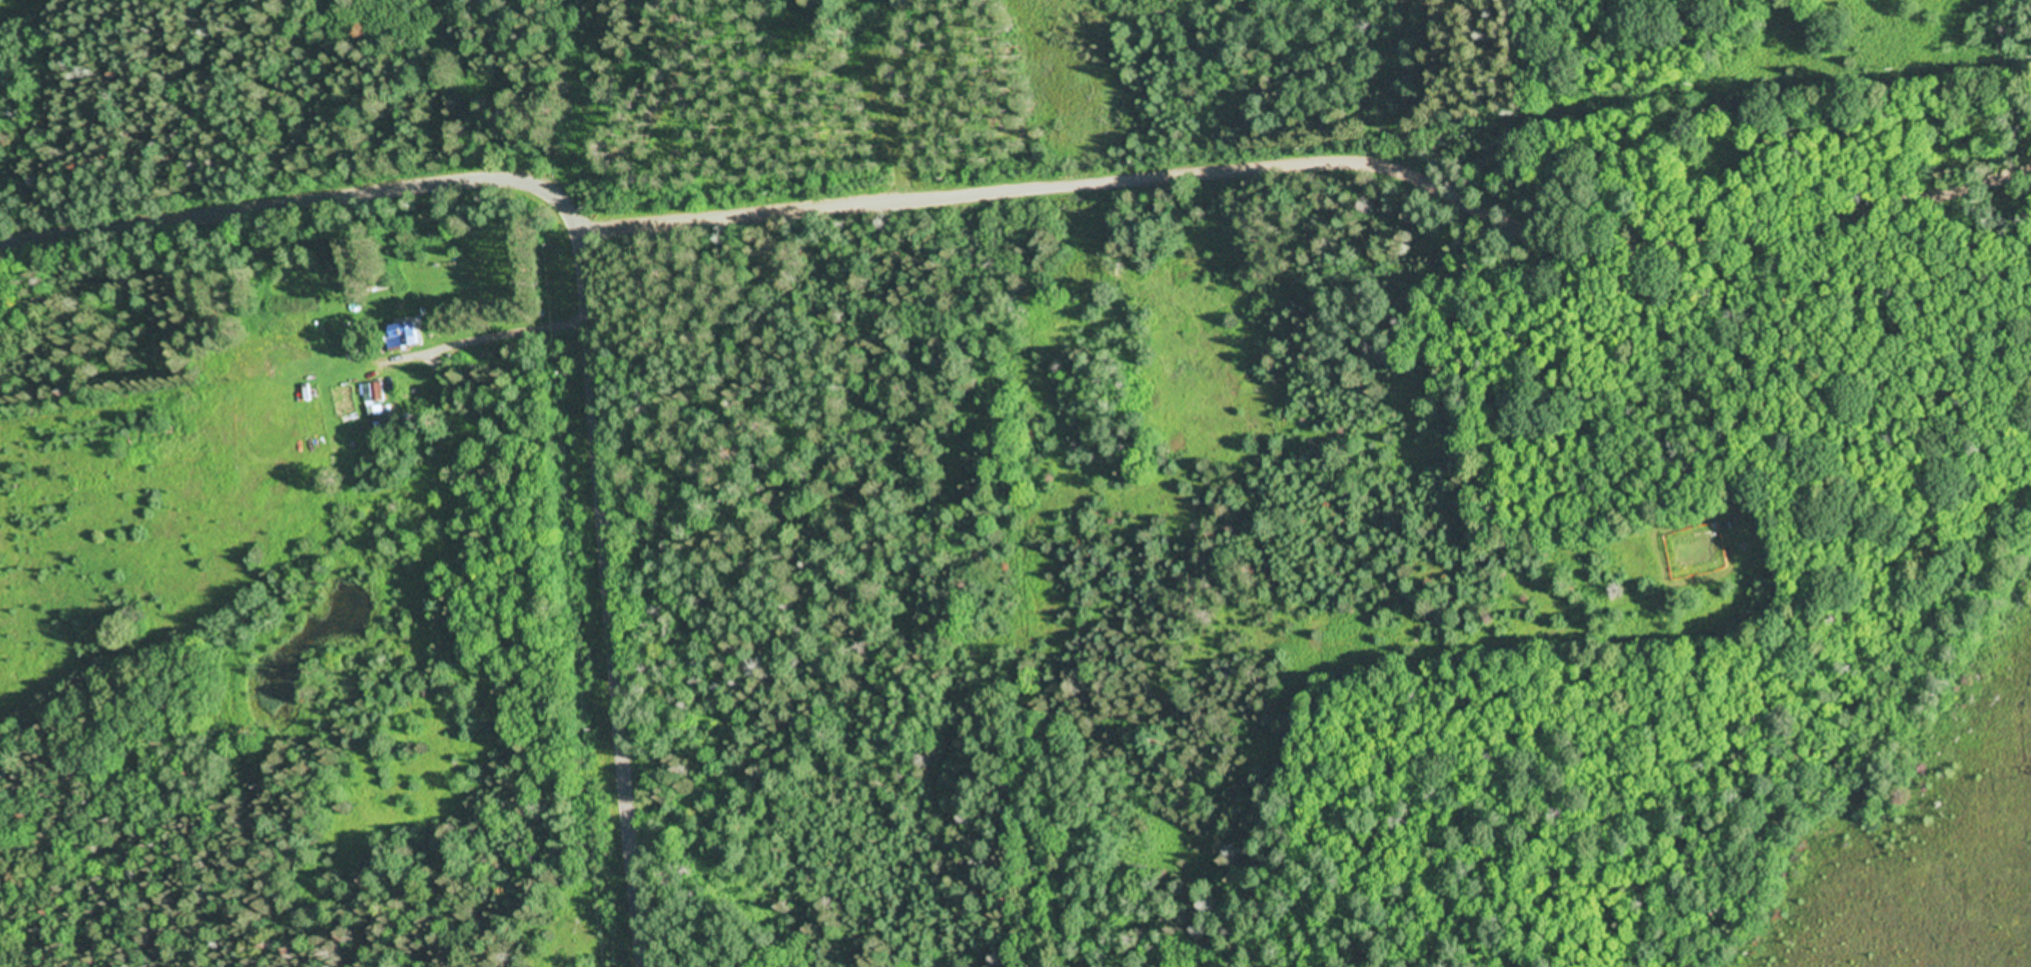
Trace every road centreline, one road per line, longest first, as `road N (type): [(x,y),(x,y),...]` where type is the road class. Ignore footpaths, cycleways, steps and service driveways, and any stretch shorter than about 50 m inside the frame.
road 1 (residential): [(584,225),(1363,156),(1406,164),(1533,227),(1585,242),(1642,240),(1792,222),(2030,166)]
road 2 (residential): [(0,240),(460,177),(543,179),(571,198),(591,254),(653,966)]
road 3 (residential): [(1862,205),(1880,246),(1941,262),(2030,255)]

